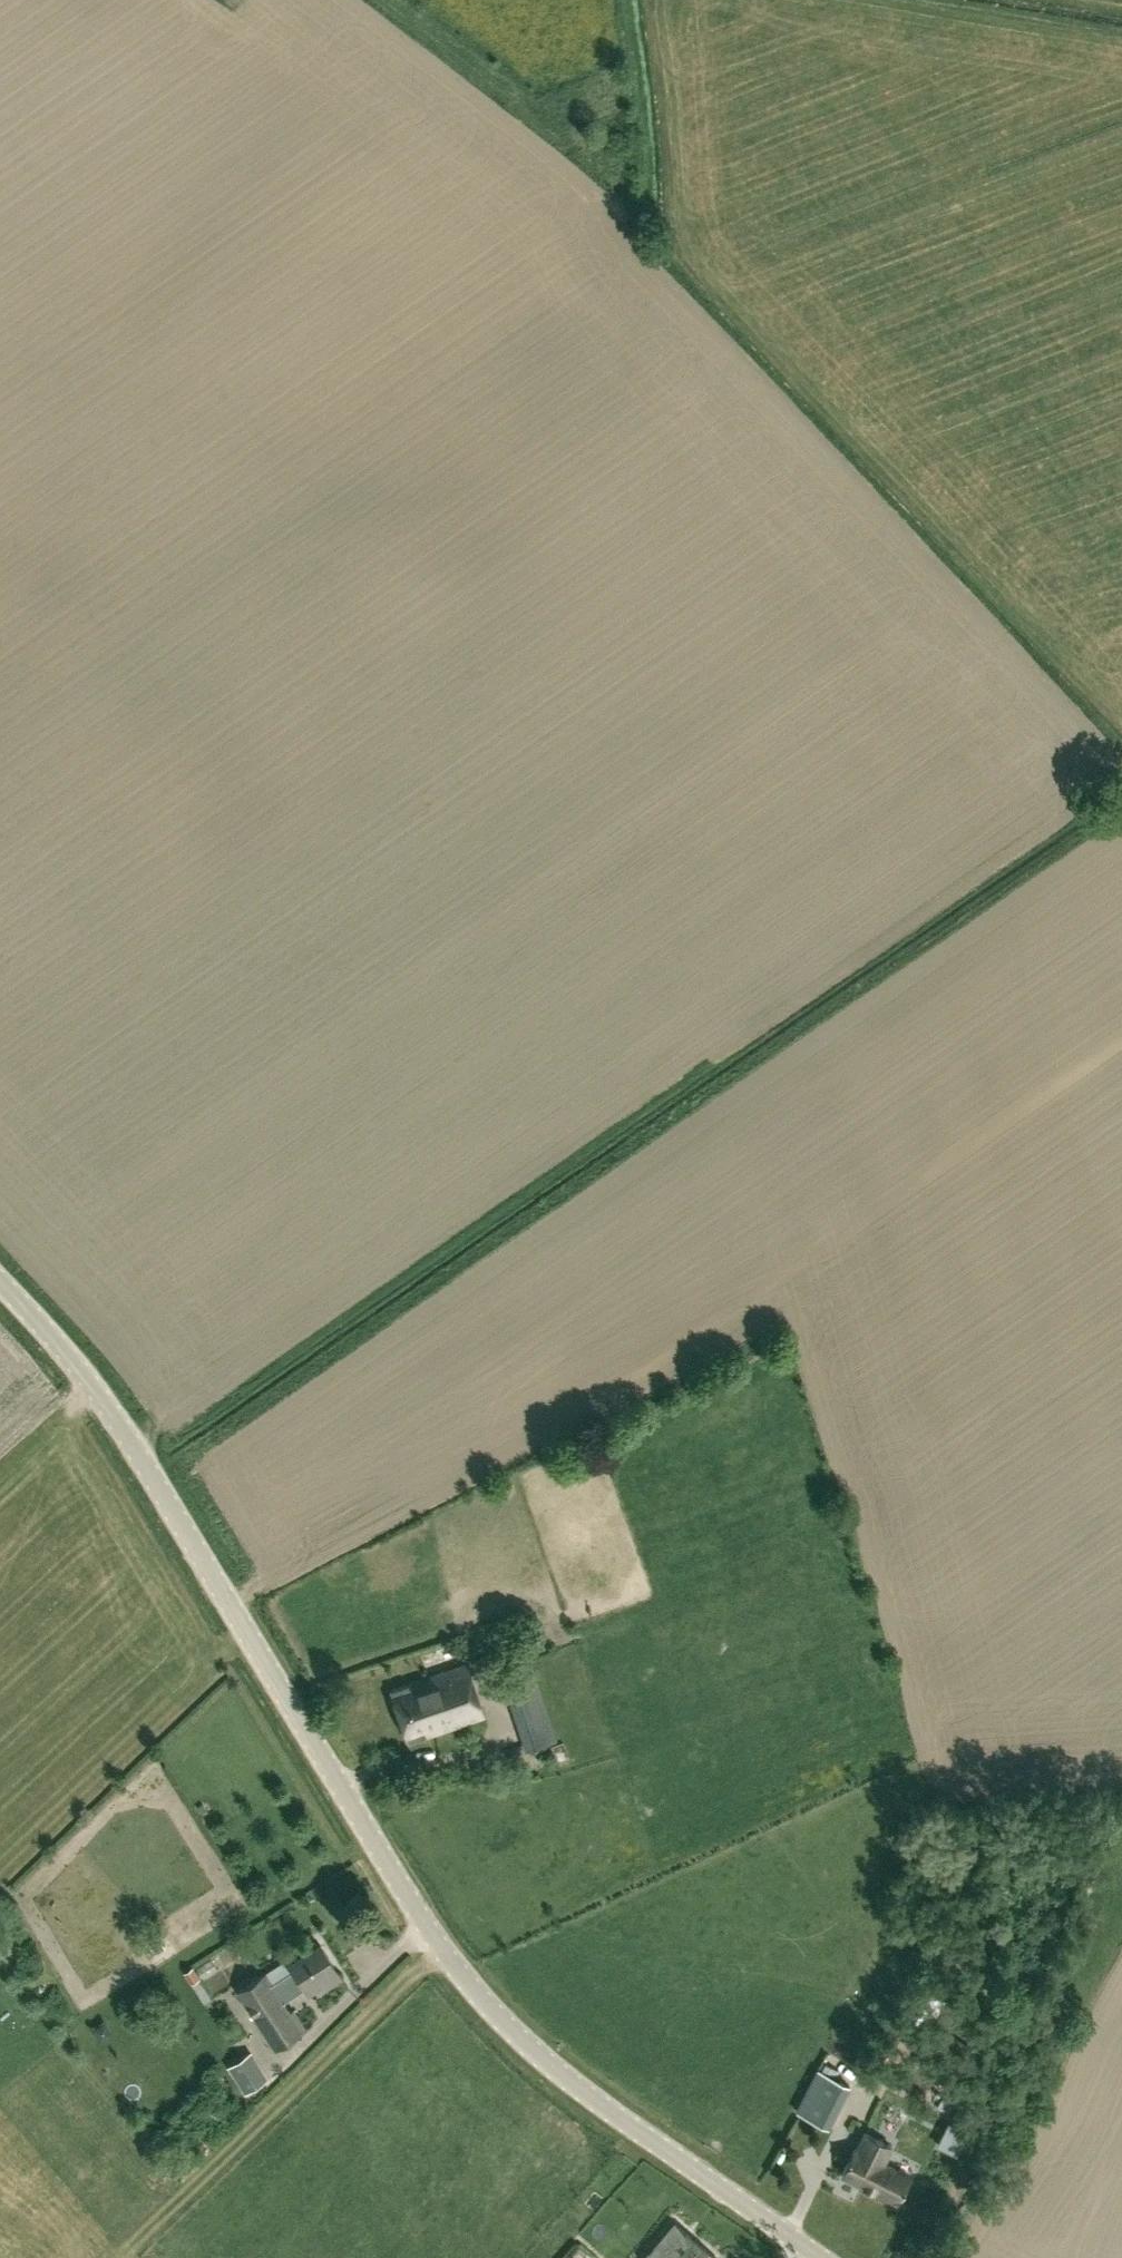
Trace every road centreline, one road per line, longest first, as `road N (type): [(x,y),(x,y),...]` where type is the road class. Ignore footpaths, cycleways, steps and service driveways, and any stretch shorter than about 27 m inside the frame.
road 1 (tertiary): [(826,2257),(557,2073),(499,2014),(420,1911),(91,1377),(0,1280)]

